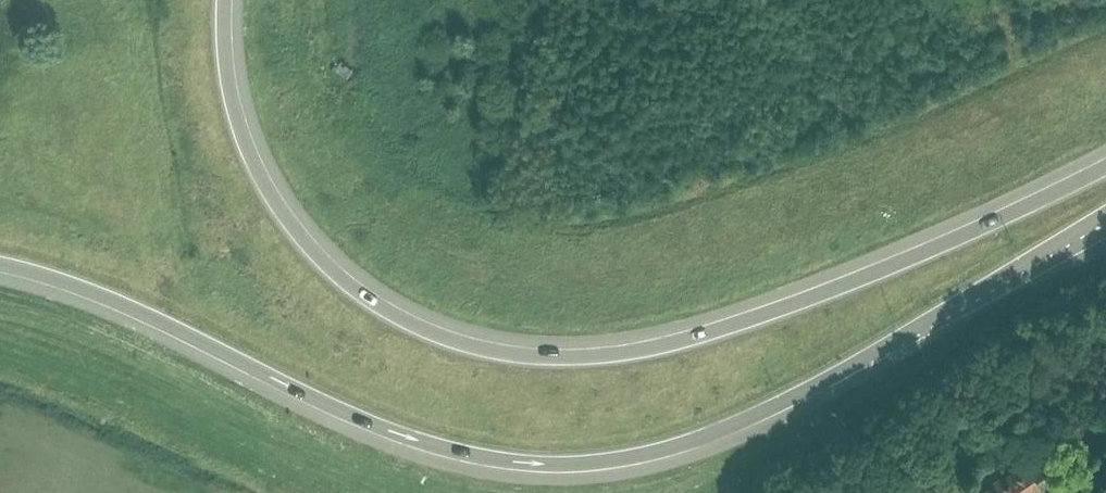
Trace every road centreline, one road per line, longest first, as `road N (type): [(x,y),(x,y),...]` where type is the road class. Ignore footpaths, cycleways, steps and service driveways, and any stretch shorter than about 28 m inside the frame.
road 1 (motorway): [(0,268),(89,293),(363,423),(481,457),(544,464),(626,457),(706,437),(813,387),(1105,213)]
road 2 (motorway): [(1105,166),(950,240),(710,330),(640,349),(526,356),(456,342),(378,305),(315,253),(270,195),(242,140),(229,79),(228,0)]

